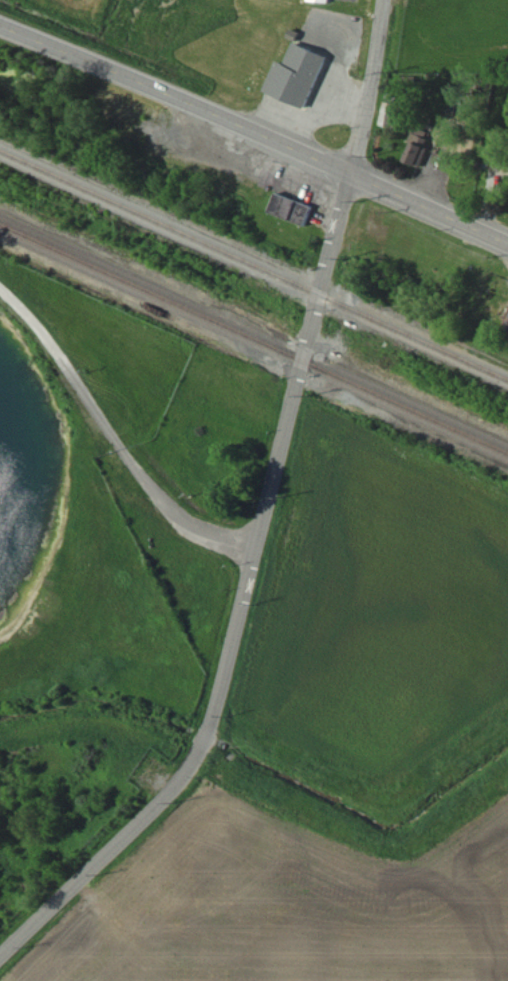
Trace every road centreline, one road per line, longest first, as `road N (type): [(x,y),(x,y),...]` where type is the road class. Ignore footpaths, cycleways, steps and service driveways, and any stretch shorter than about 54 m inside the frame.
road 1 (residential): [(391,0),(302,362),(236,691)]
road 2 (secondary): [(507,245),(351,173),(0,35)]
road 3 (residential): [(236,691),(194,782),(0,961)]
road 4 (residential): [(351,173),(507,245)]

